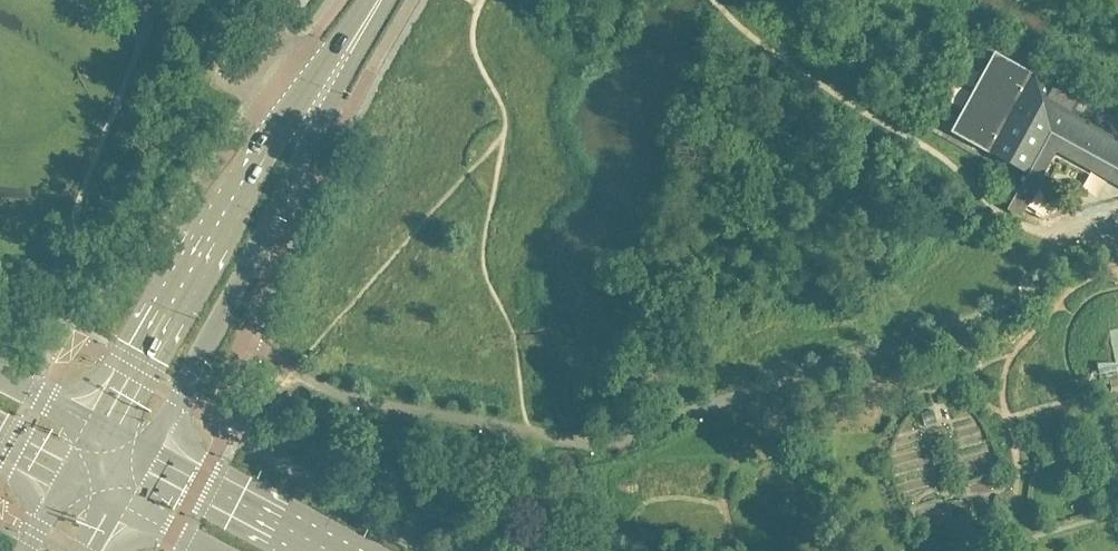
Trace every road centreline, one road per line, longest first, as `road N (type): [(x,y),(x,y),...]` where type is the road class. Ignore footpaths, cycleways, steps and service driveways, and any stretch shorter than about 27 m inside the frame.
road 1 (secondary): [(307,85),(87,426)]
road 2 (secondary): [(141,454),(205,350),(330,98)]
road 3 (secondary): [(328,550),(141,454)]
road 4 (unclassified): [(307,85),(244,41),(272,0)]

